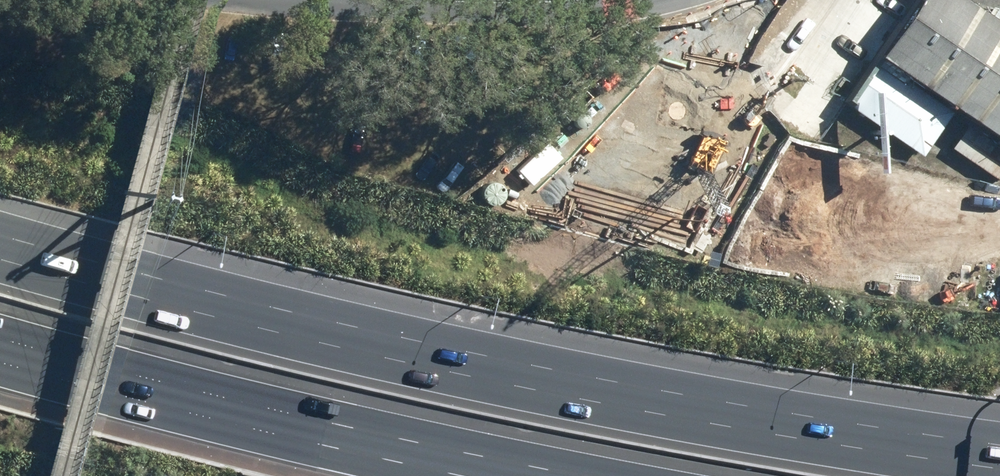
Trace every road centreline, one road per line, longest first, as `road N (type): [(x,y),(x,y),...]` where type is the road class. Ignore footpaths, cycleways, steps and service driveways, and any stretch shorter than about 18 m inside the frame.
road 1 (motorway): [(0,261),(199,320),(632,419),(998,475)]
road 2 (motorway): [(568,475),(312,421),(0,337)]
road 3 (secondary): [(386,0),(606,0)]

